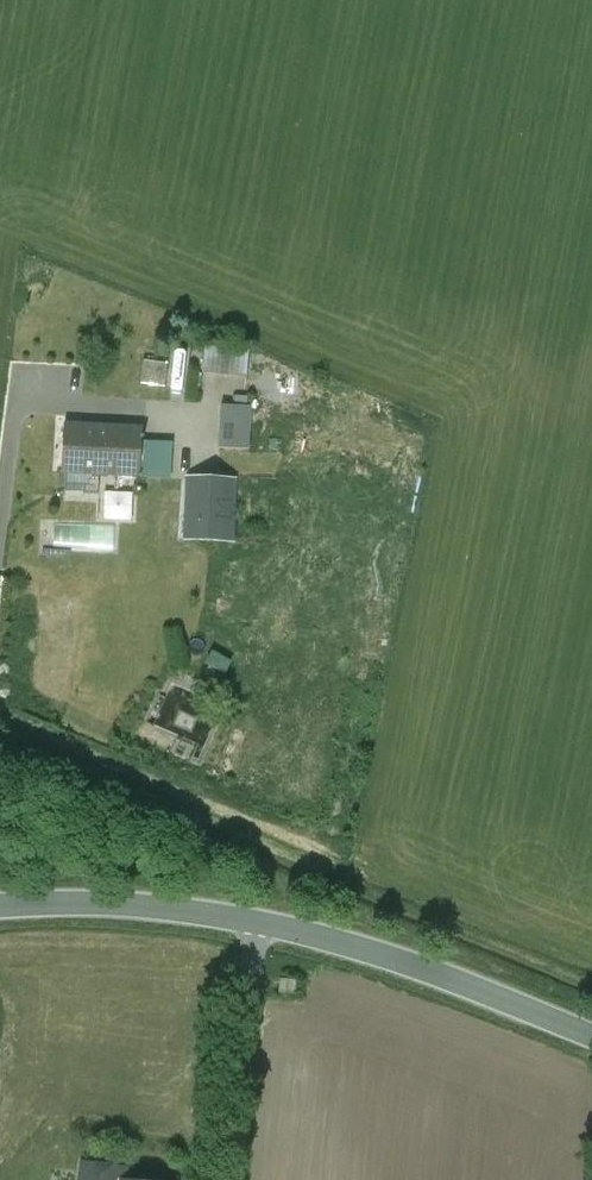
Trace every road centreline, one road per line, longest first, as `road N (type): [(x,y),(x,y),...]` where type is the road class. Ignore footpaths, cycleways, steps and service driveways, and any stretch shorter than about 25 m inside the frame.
road 1 (tertiary): [(591,1037),(431,971),(259,924)]
road 2 (tertiary): [(259,924),(149,906),(0,907)]
road 3 (unclassified): [(238,1179),(259,924)]

